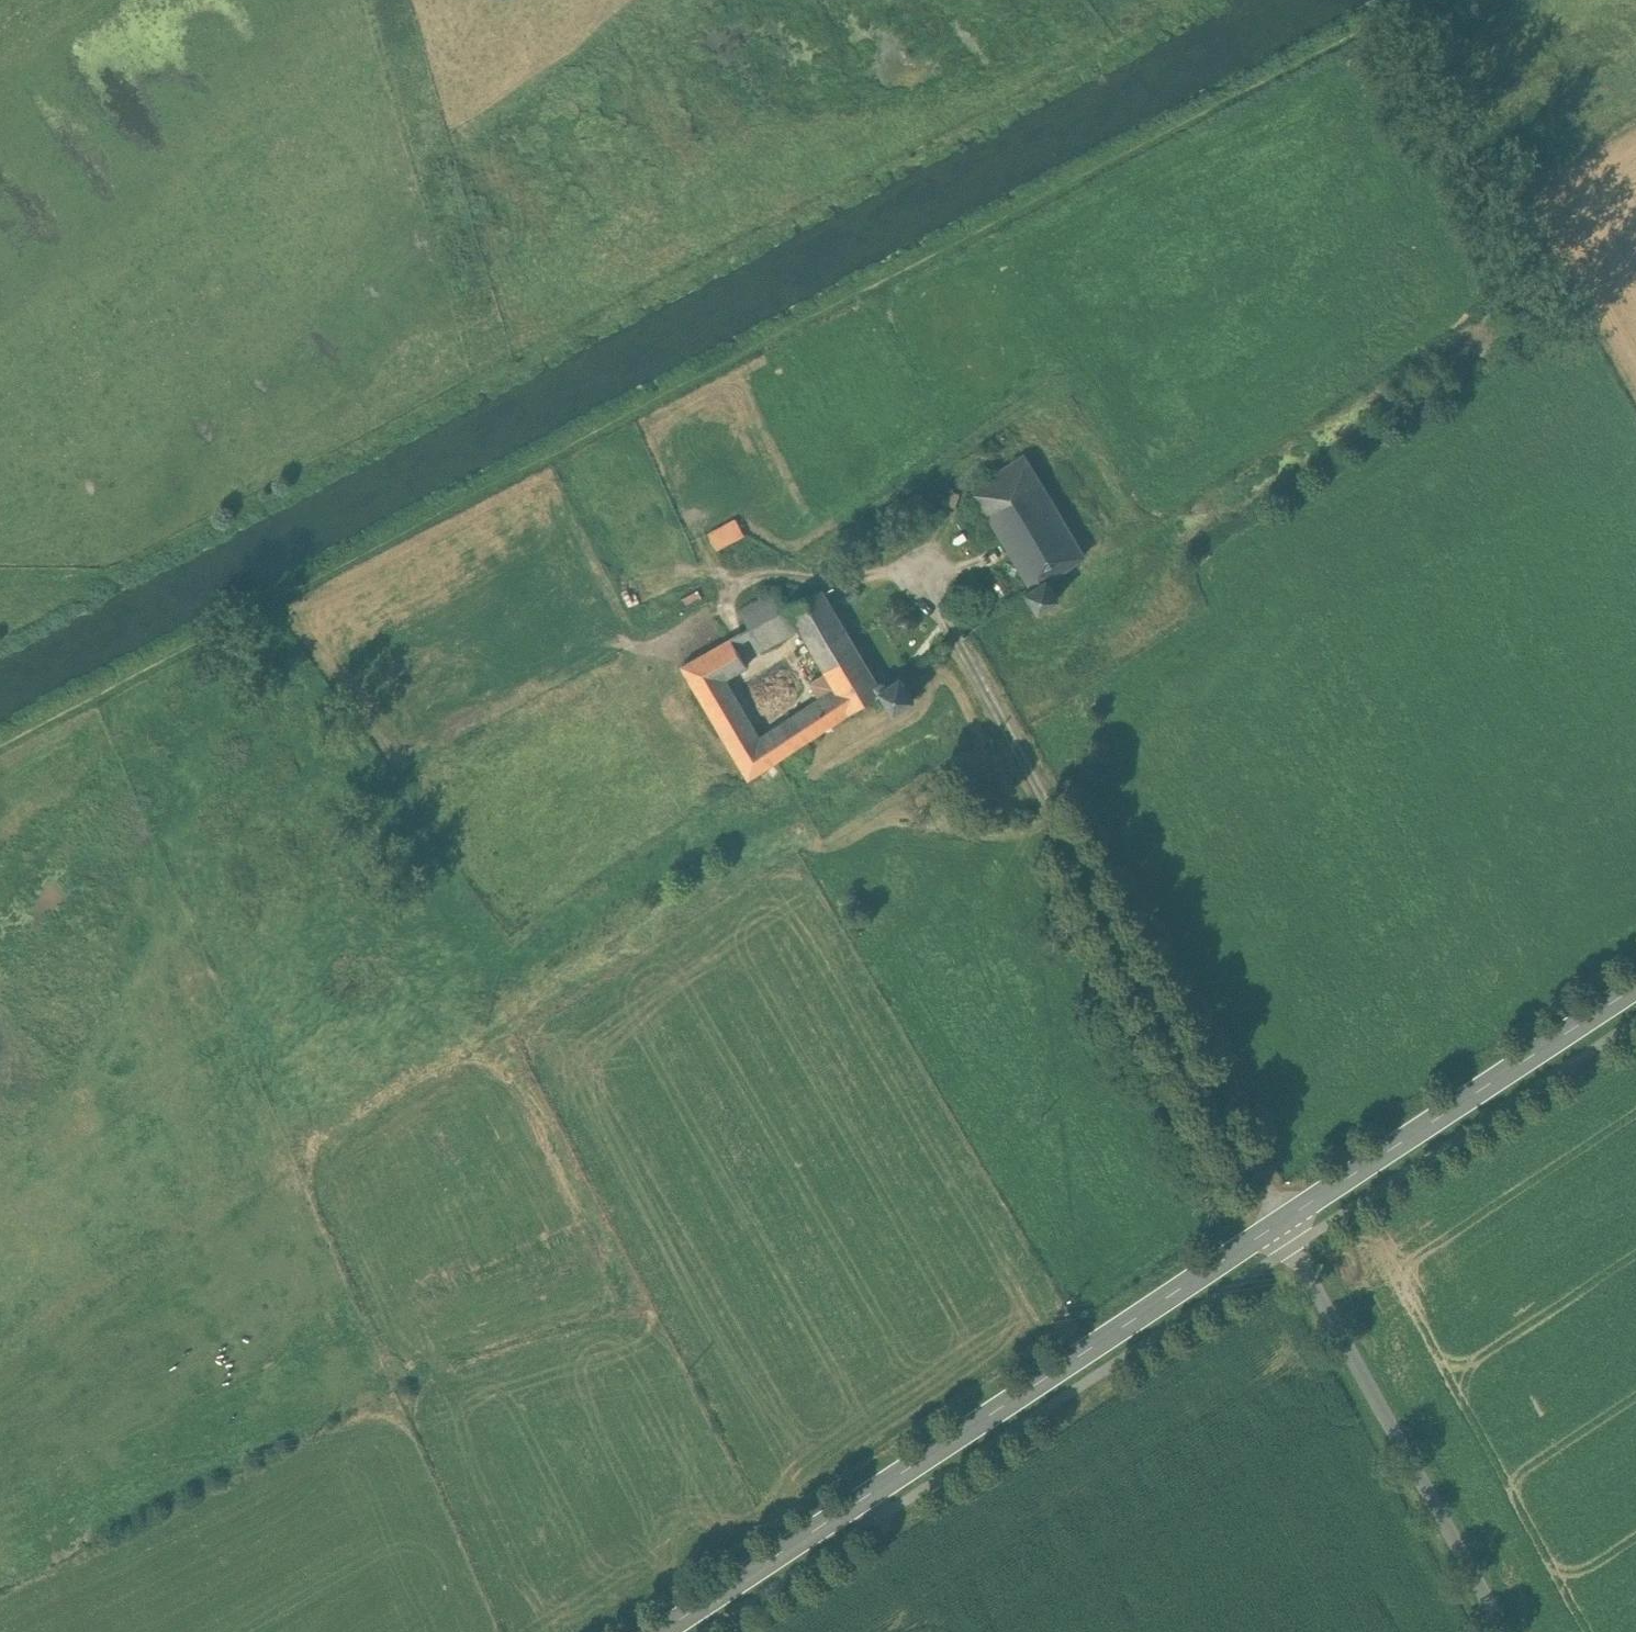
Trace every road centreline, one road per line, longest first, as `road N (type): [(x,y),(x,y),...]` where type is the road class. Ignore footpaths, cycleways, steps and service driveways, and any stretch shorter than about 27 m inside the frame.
road 1 (tertiary): [(1280,1232),(674,1631)]
road 2 (unclassified): [(1280,1232),(1503,1631)]
road 3 (tertiary): [(1635,994),(1280,1232)]

